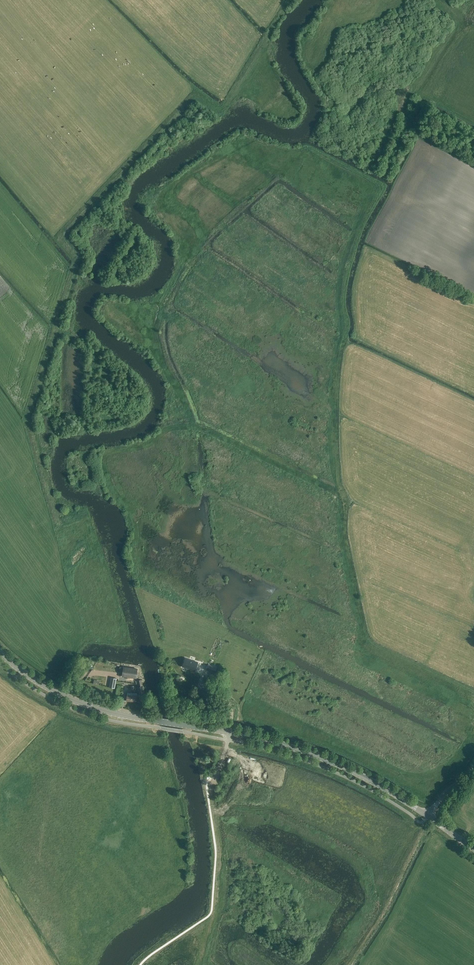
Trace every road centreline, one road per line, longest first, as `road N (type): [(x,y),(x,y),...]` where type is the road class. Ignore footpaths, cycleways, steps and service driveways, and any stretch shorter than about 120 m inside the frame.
road 1 (tertiary): [(229,732),(97,709),(40,683),(0,653)]
road 2 (track): [(473,161),(409,118),(409,102),(460,21),(440,0)]
road 3 (tertiary): [(428,816),(329,761),(229,732)]

